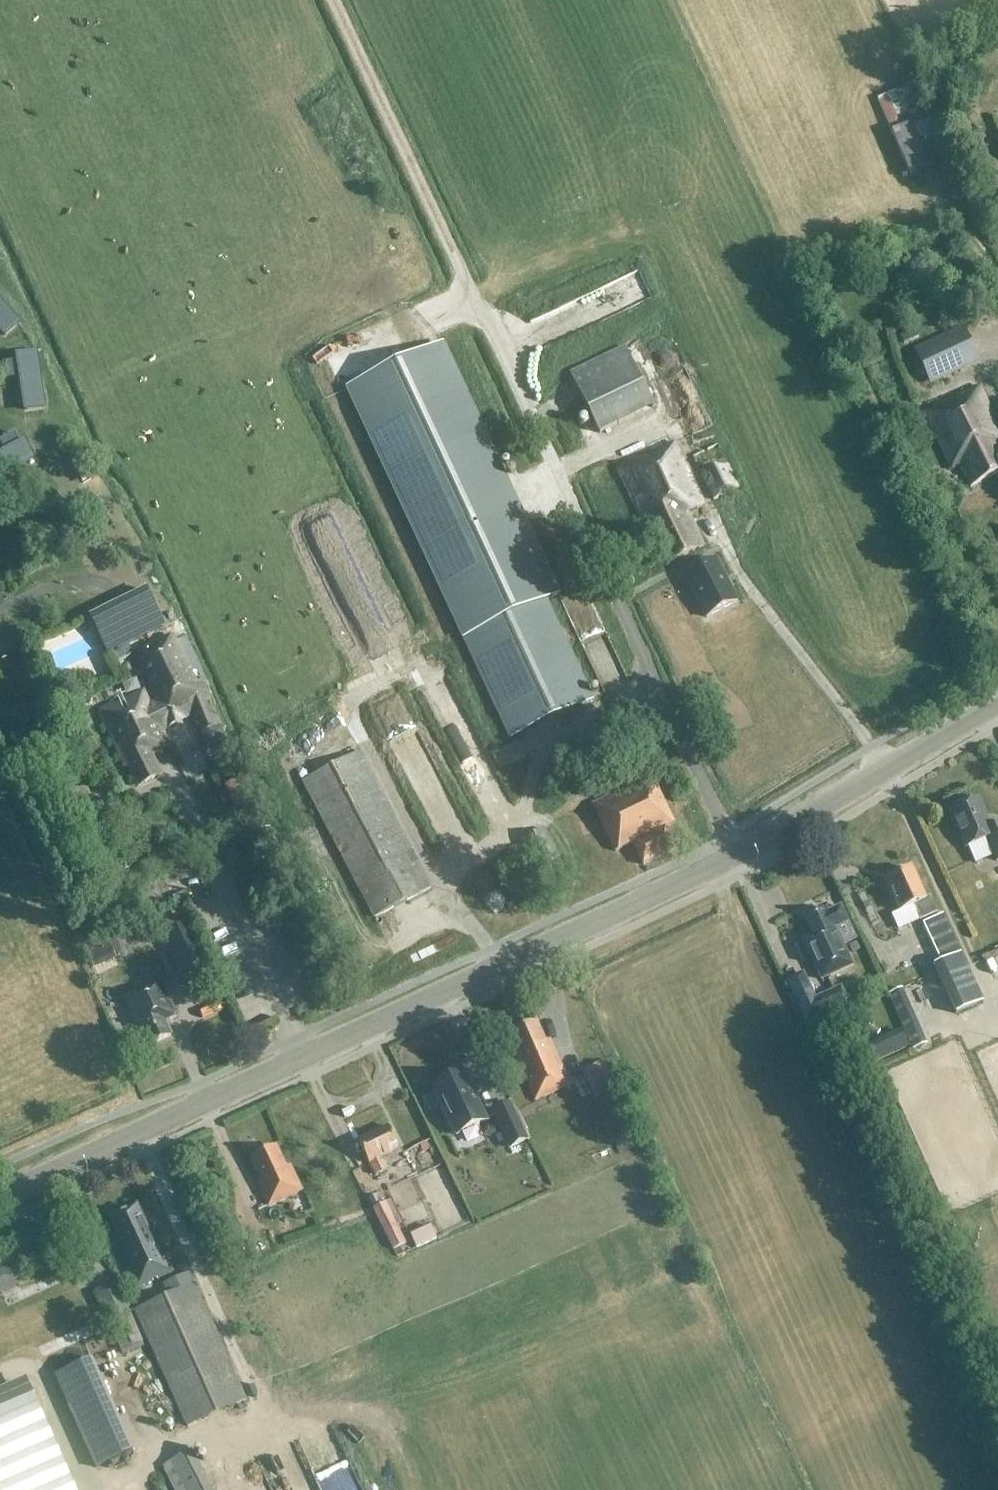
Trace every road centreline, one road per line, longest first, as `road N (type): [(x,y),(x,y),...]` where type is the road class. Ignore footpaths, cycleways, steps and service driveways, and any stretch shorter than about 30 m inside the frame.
road 1 (tertiary): [(0,1197),(736,855)]
road 2 (tertiary): [(736,855),(997,702)]
road 3 (track): [(333,0),(459,267)]

